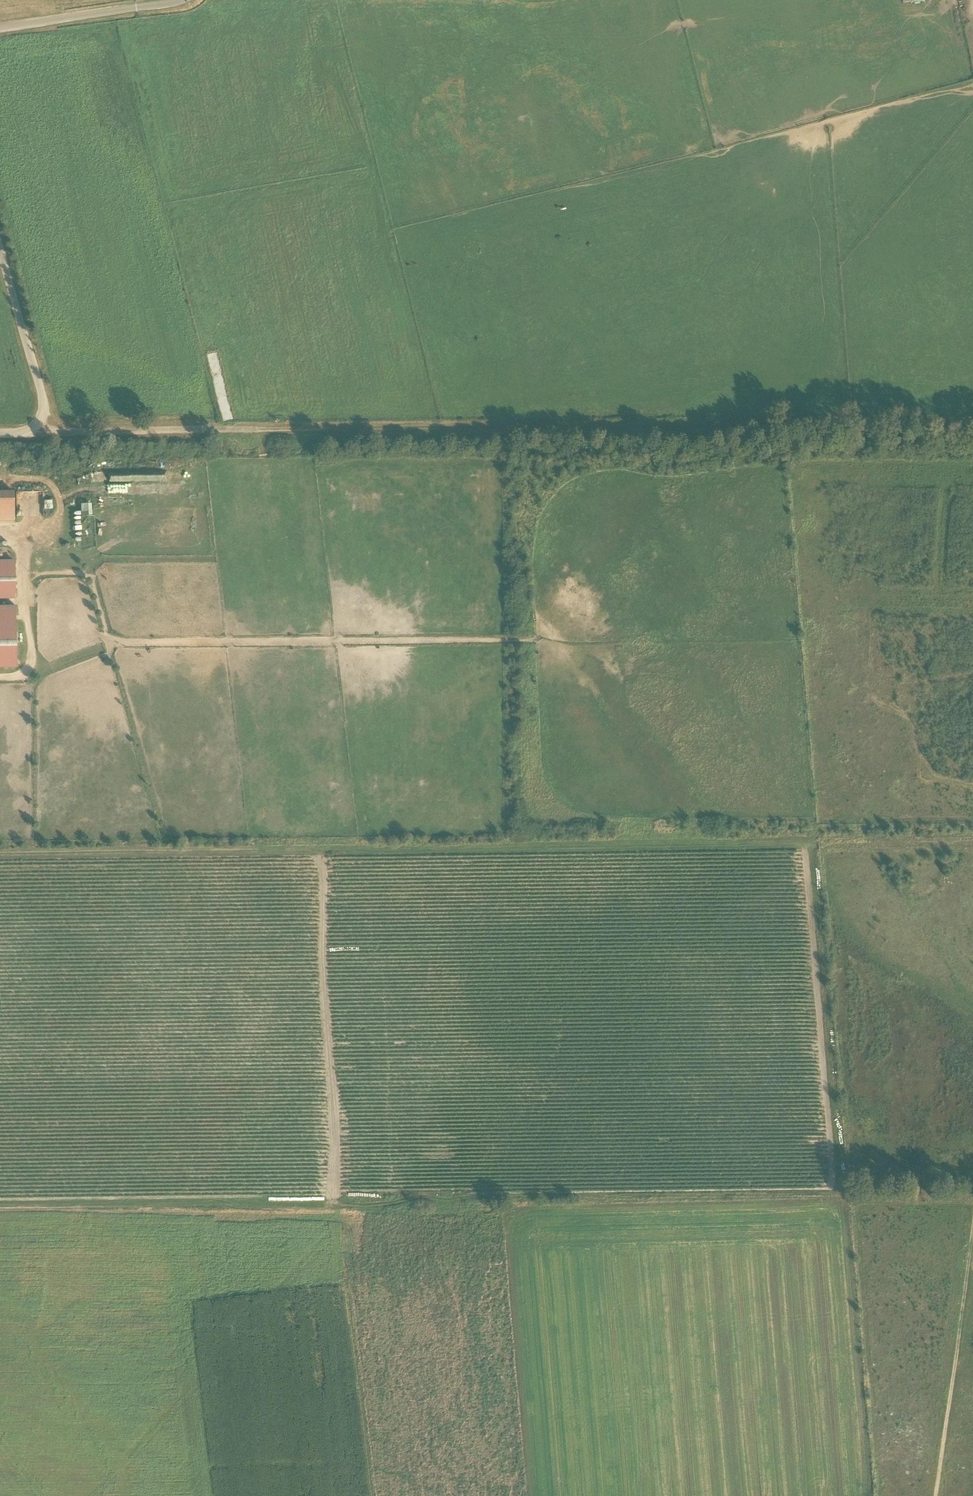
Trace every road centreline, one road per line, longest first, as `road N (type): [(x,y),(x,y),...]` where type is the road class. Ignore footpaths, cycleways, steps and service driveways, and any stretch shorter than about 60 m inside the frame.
road 1 (track): [(972,420),(82,430),(42,418)]
road 2 (track): [(392,1204),(0,1204)]
road 3 (unclassified): [(0,243),(44,410),(25,431),(0,431)]
road 4 (unclassified): [(185,0),(0,29)]

